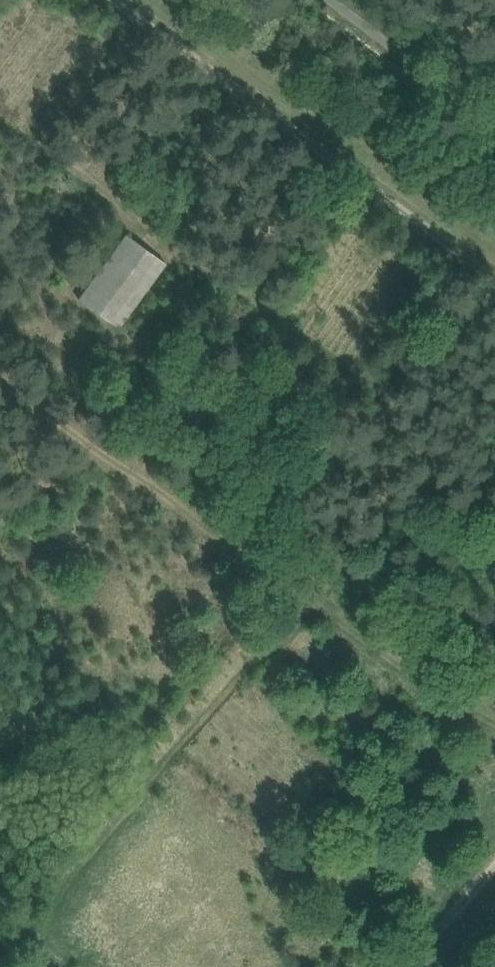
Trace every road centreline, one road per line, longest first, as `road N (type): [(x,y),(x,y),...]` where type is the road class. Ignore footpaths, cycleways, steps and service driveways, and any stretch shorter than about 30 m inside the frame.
road 1 (track): [(304,0),(494,143)]

